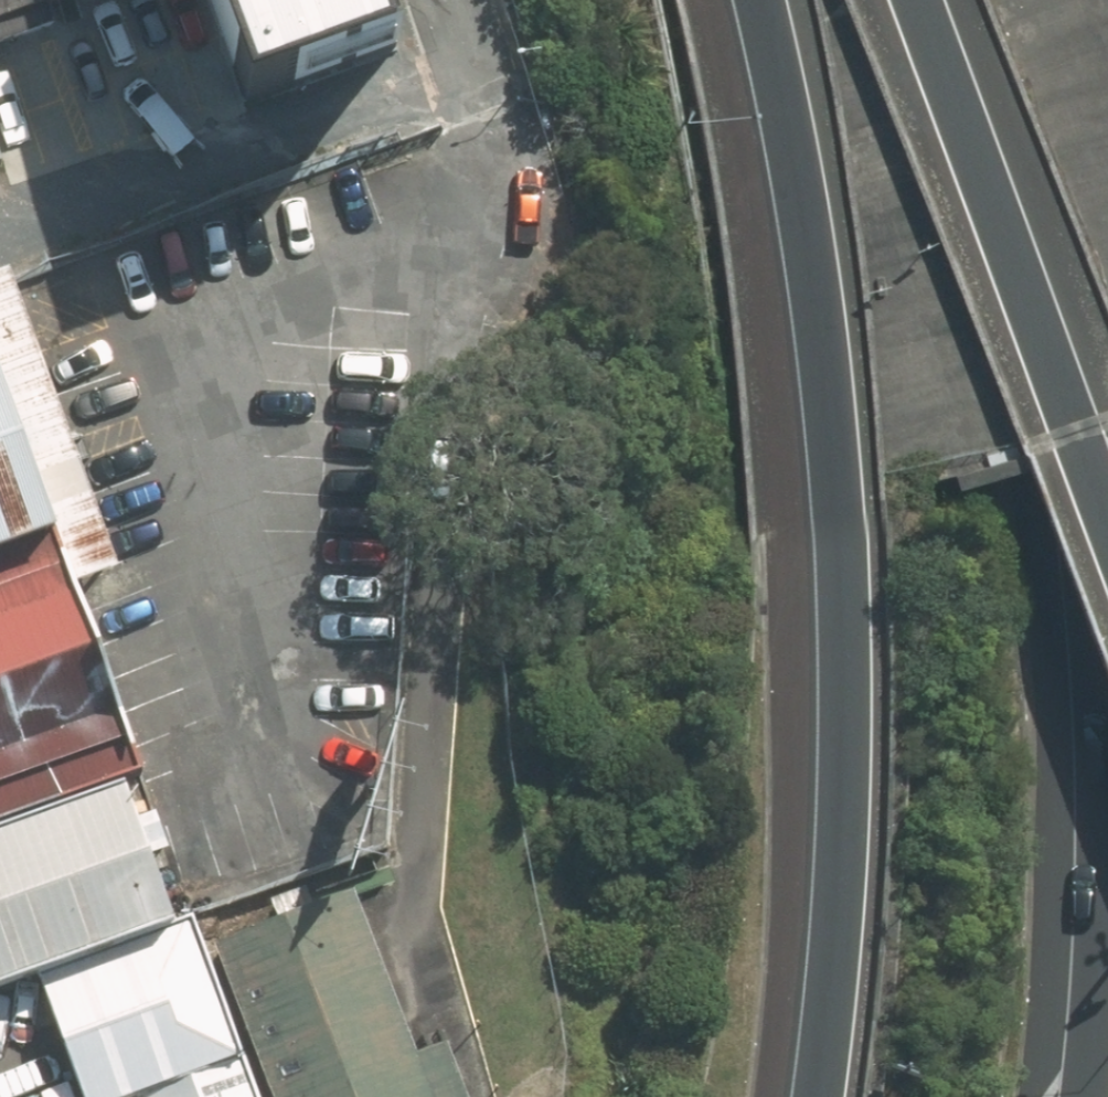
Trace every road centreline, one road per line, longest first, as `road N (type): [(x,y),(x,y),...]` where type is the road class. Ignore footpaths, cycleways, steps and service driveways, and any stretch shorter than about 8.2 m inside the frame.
road 1 (motorway): [(821,1096),(849,797),(842,505),(820,318),(759,0)]
road 2 (motorway): [(1083,1096),(1090,969),(1010,107),(990,0)]
road 3 (motorway): [(1107,488),(921,0)]

